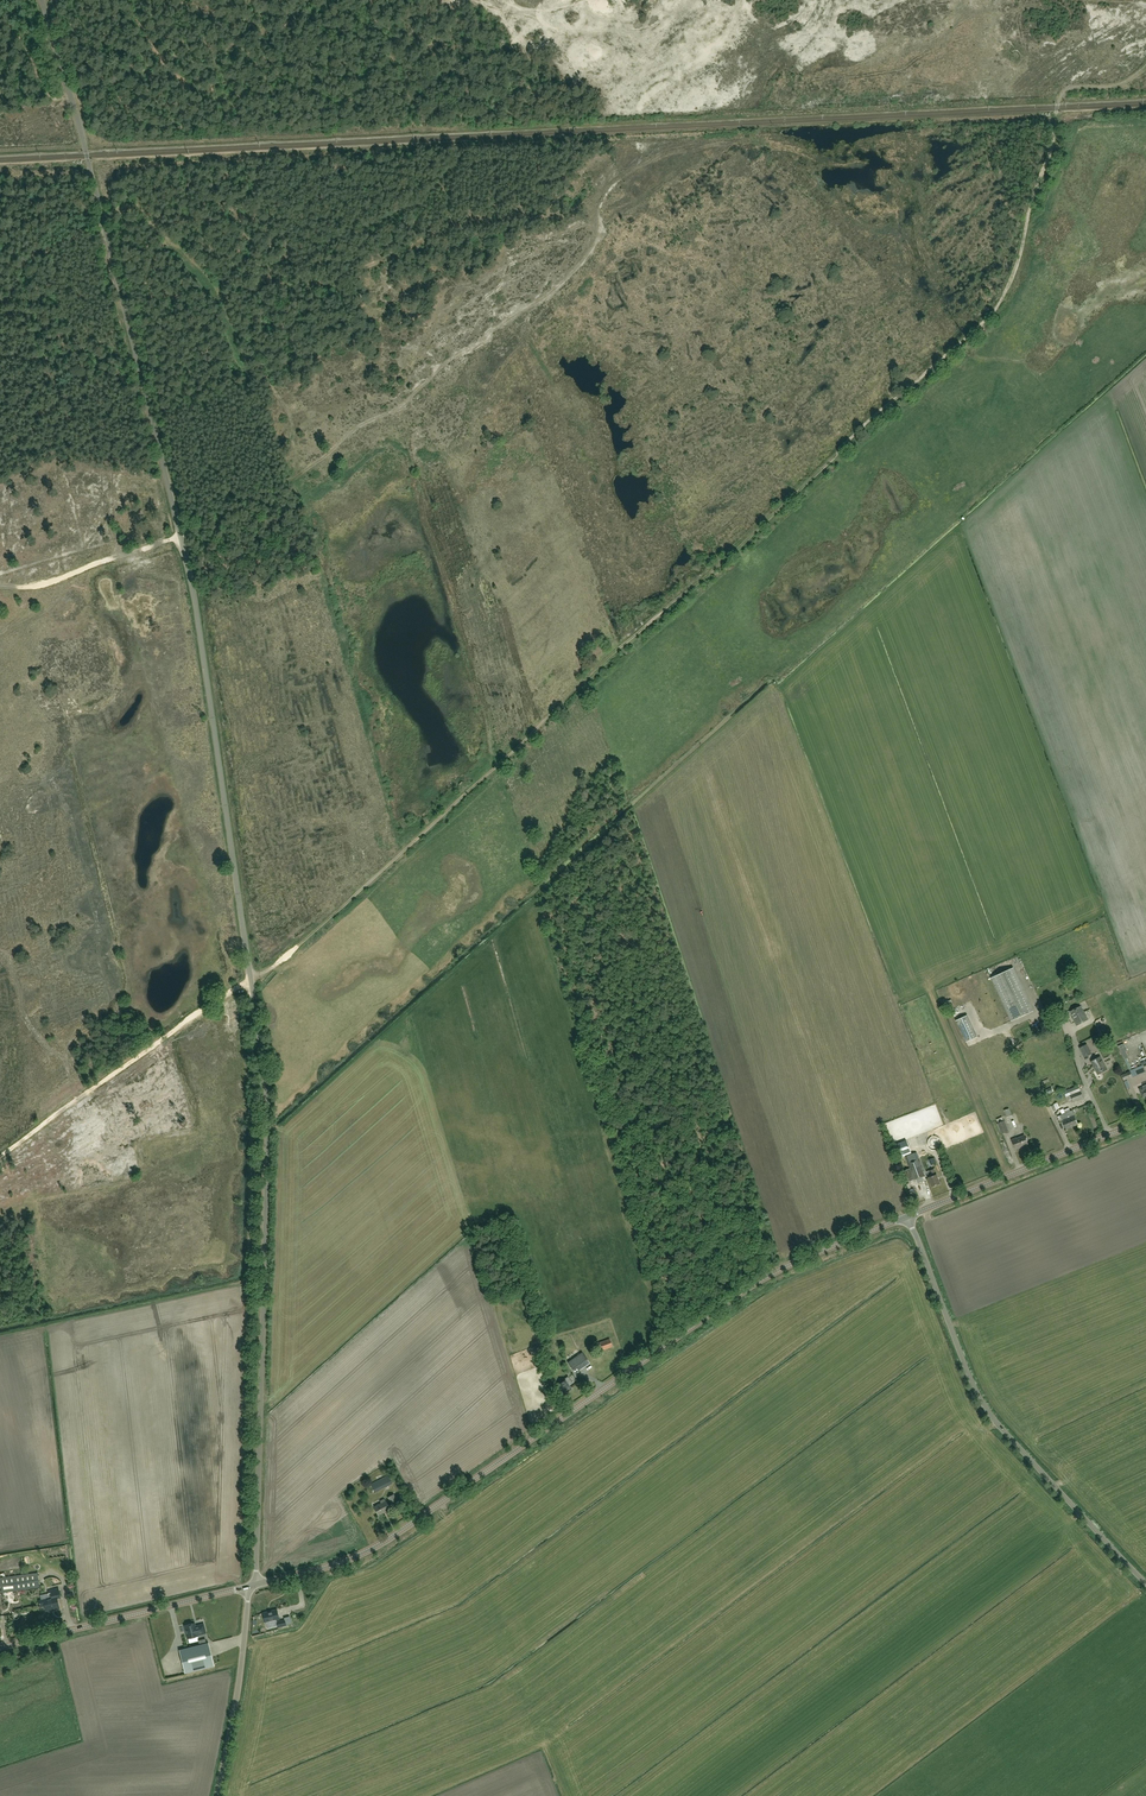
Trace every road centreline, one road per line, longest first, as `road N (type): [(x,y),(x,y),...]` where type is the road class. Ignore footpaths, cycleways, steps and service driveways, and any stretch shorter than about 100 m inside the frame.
road 1 (unclassified): [(256,1585),(266,1080),(190,575),(40,0)]
road 2 (track): [(0,1156),(295,949),(983,324),(1020,254),(1059,103)]
road 3 (tertiary): [(256,1585),(376,1547),(774,1273),(909,1217)]
road 4 (unclassified): [(1145,1583),(979,1396),(909,1217)]
road 5 (tertiary): [(0,1648),(249,1587)]
road 6 (tertiary): [(909,1217),(1145,1121)]
road 7 (unclassified): [(217,1795),(249,1587)]
road 8 (track): [(181,541),(40,586),(0,586)]
road 9 (track): [(297,473),(247,507),(180,534)]

